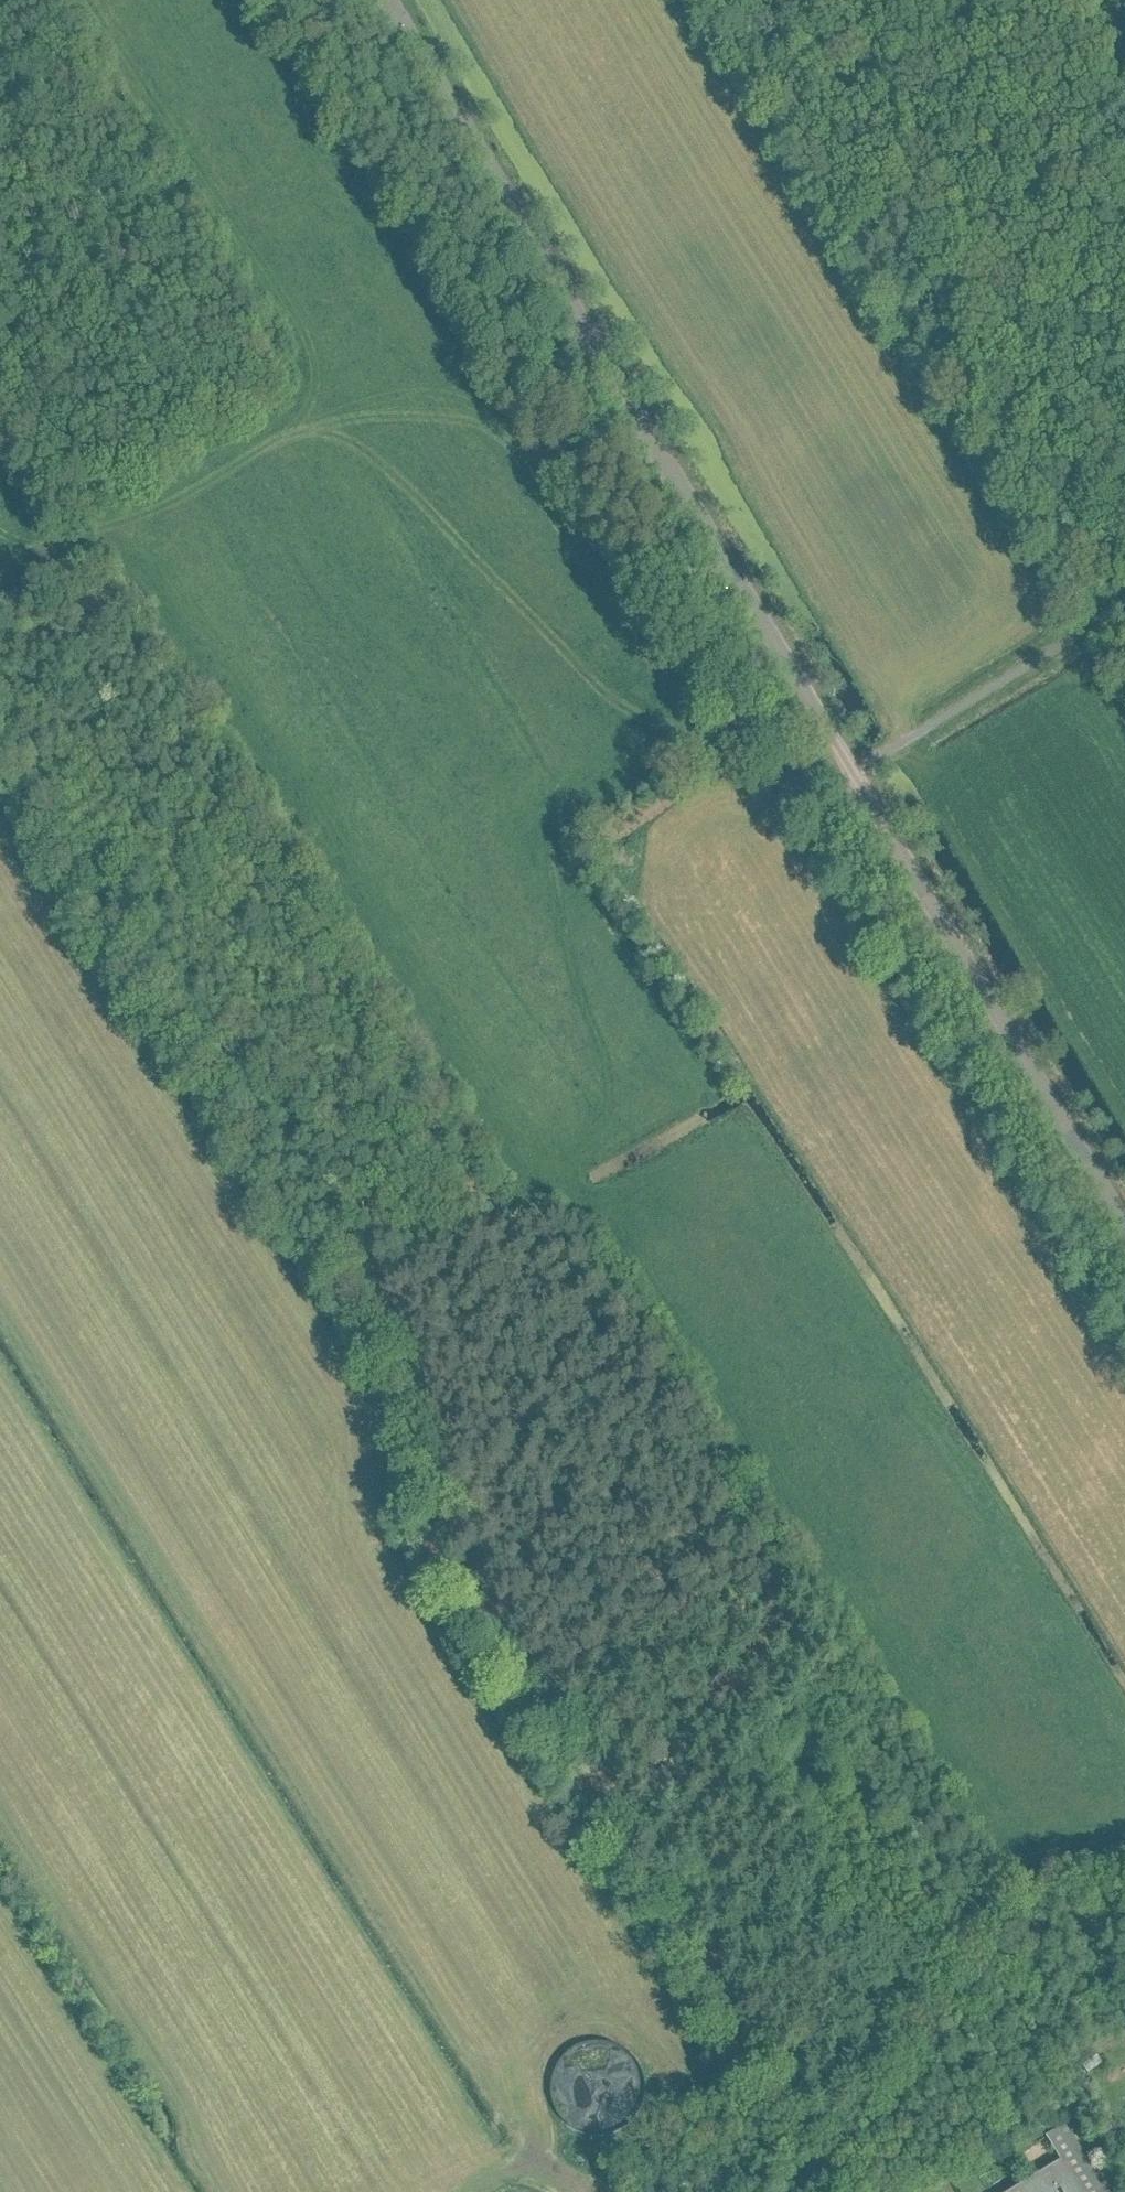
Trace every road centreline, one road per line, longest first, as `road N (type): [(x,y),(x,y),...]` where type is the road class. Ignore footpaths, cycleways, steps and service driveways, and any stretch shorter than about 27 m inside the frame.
road 1 (tertiary): [(1124,1228),(388,0)]

